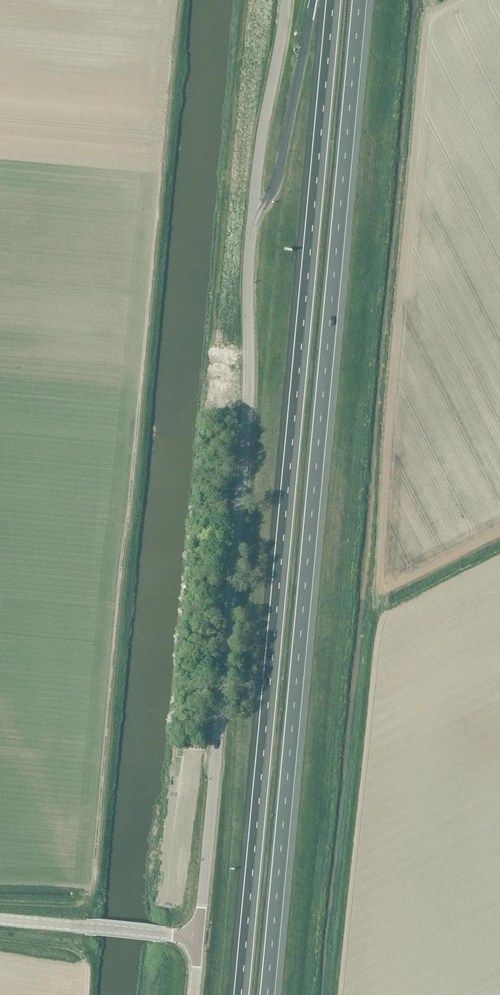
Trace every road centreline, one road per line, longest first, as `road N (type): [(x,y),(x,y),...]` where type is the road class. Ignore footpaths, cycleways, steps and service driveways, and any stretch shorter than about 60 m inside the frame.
road 1 (motorway): [(334,0),(241,994)]
road 2 (motorway): [(267,994),(359,0)]
road 3 (unclassified): [(199,936),(237,551),(253,216)]
road 4 (motorway): [(313,0),(277,183),(253,216)]
road 5 (unclassified): [(253,216),(286,0)]
road 6 (tertiary): [(199,936),(0,918)]

